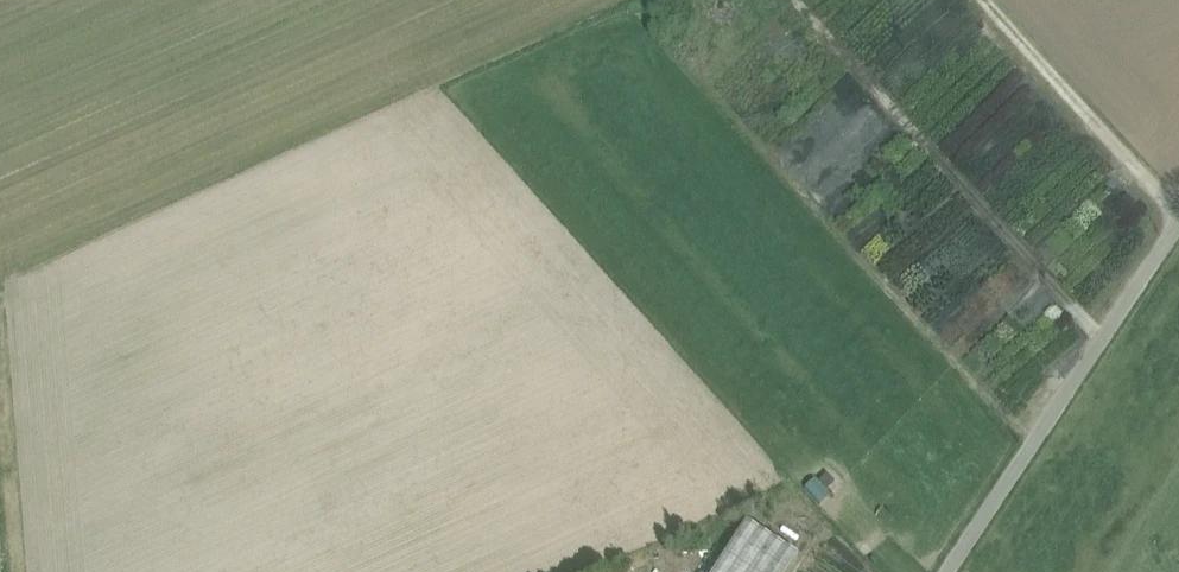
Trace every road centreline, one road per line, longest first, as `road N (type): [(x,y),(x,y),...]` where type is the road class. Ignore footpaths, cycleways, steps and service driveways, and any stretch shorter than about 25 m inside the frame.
road 1 (unclassified): [(950,571),(1178,226)]
road 2 (track): [(1178,212),(987,0)]

